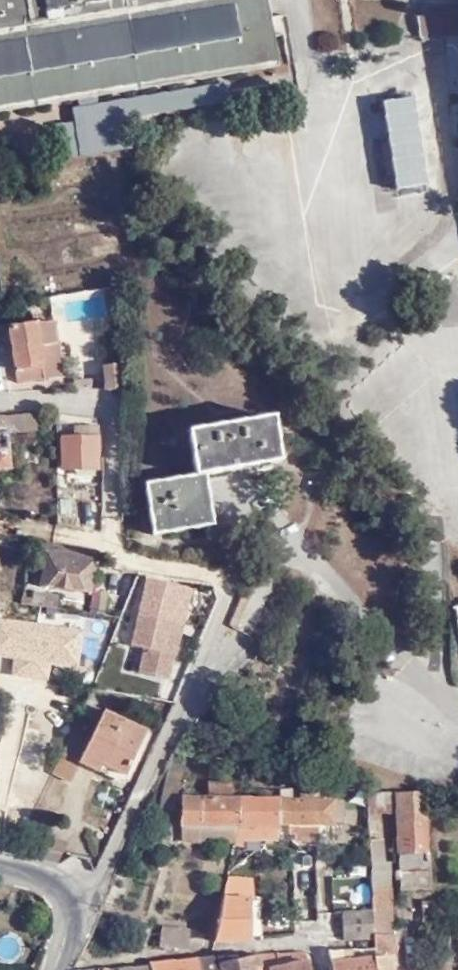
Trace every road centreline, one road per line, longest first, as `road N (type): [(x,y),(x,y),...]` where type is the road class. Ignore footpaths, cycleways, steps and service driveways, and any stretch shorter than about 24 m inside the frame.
road 1 (unclassified): [(56,969),(86,908),(0,875)]

